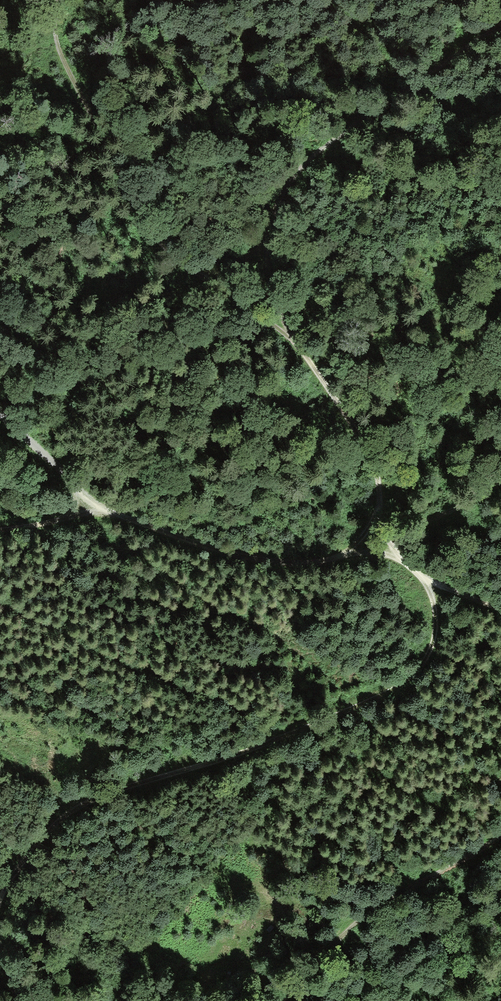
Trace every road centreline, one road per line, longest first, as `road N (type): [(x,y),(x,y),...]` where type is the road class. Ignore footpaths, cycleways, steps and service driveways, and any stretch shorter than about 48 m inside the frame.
road 1 (track): [(0,898),(42,837),(93,799),(258,748),(401,684),(432,648),(428,581),(500,611)]
road 2 (track): [(500,26),(341,133),(288,182),(271,218),(268,286),(287,331),(367,448),(387,543)]
road 3 (track): [(0,406),(99,510),(252,559),(295,564),(351,553),(403,559)]
road 4 (track): [(287,331),(159,243),(56,46),(57,0)]
road 5 (track): [(500,834),(371,910),(283,1000)]
road 6 (track): [(428,581),(387,543),(500,482)]

